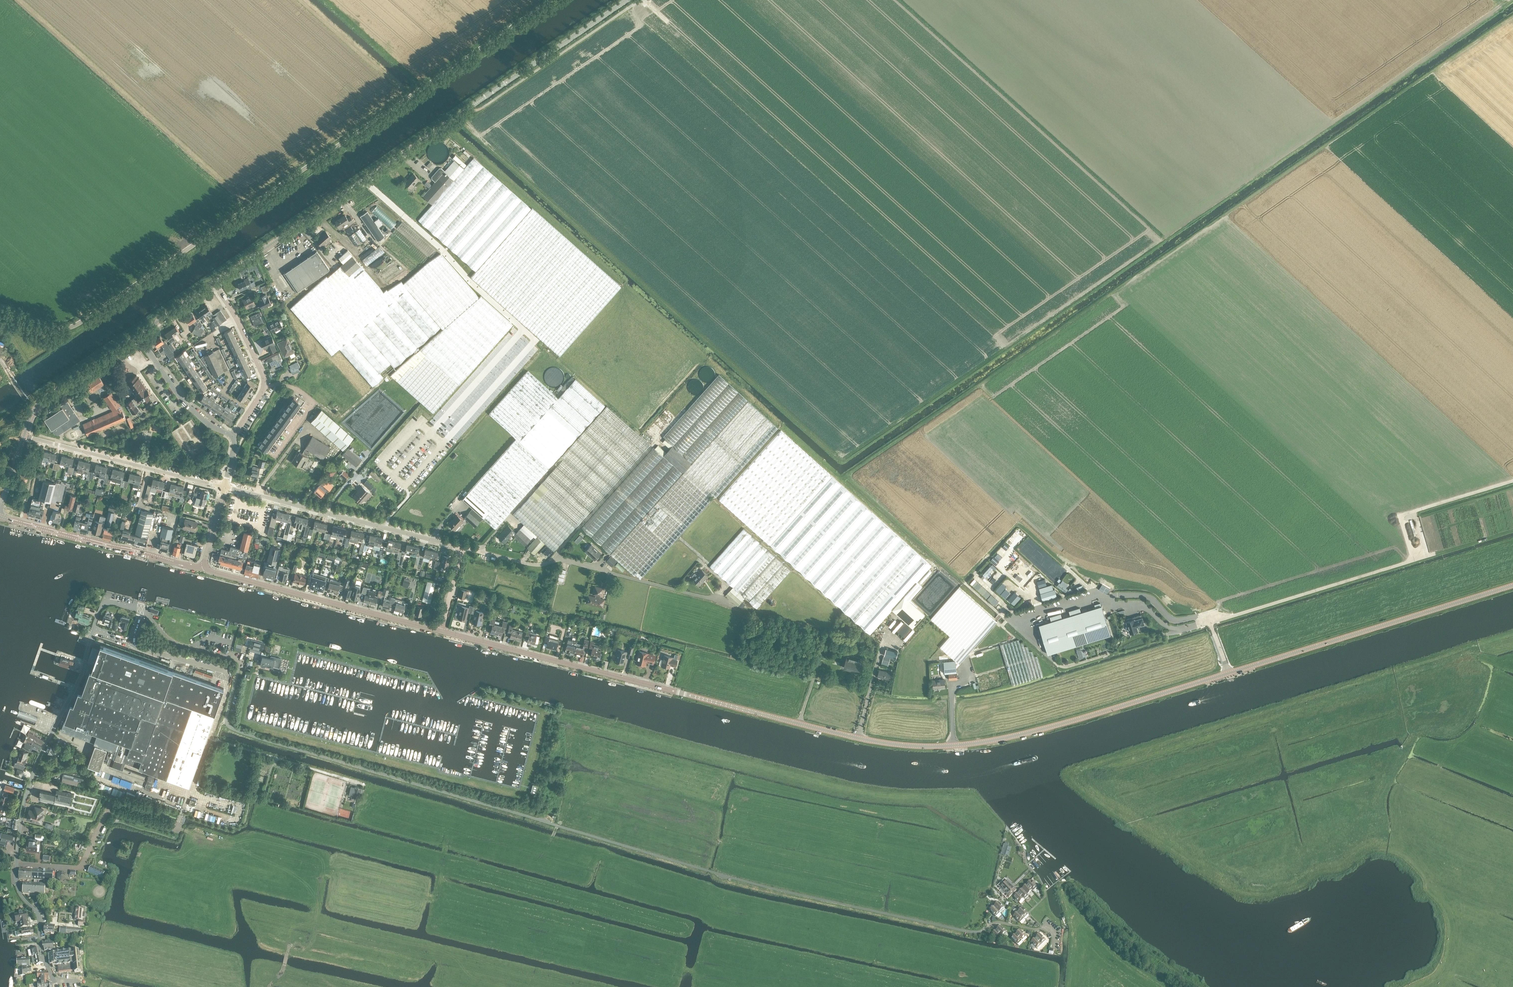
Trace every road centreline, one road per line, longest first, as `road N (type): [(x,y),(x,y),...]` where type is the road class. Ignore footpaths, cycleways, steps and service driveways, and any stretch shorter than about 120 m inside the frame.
road 1 (tertiary): [(1512,585),(1080,718),(944,746),(869,740),(441,631)]
road 2 (residential): [(969,931),(722,876),(246,734),(226,718),(240,661),(177,643),(139,609)]
road 3 (track): [(842,481),(1512,15)]
road 4 (unclassified): [(0,310),(51,328),(80,323),(551,0)]
road 5 (tertiary): [(213,283),(628,0)]
road 6 (track): [(1512,481),(1400,516),(1412,560),(1211,622)]
road 7 (track): [(1211,622),(1175,620),(1146,596),(1099,596),(1026,619),(1036,646),(1060,666),(1109,654)]
road 8 (unclassified): [(733,606),(561,558),(538,565),(462,548)]
road 9 (residential): [(17,865),(29,785),(82,673),(93,628)]
road 10 (tertiary): [(441,631),(206,567)]
road 11 (track): [(780,425),(938,568)]
road 12 (residential): [(17,865),(80,867),(110,811),(173,828),(182,816)]
road 13 (tertiary): [(224,487),(24,435)]
road 14 (track): [(269,986),(287,953),(312,931),(317,906),(306,888),(229,852)]
road 15 (residential): [(462,548),(291,504)]
road 16 (tertiary): [(0,517),(153,558)]
road 17 (tertiary): [(24,435),(47,397),(137,335)]
road 18 (residential): [(232,436),(184,404),(137,335)]
road 19 (residential): [(57,986),(38,914),(17,887),(17,865)]
road 20 (residential): [(265,385),(298,389),(315,404),(276,456)]

